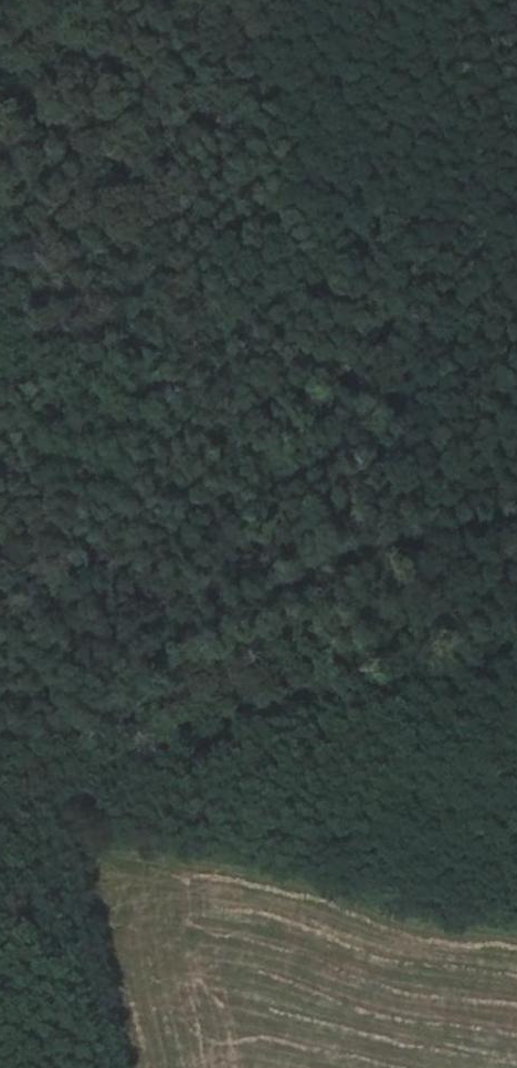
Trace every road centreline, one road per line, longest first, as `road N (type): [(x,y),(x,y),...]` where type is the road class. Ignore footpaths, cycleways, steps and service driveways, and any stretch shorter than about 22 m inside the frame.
road 1 (track): [(0,392),(144,355),(516,193)]

